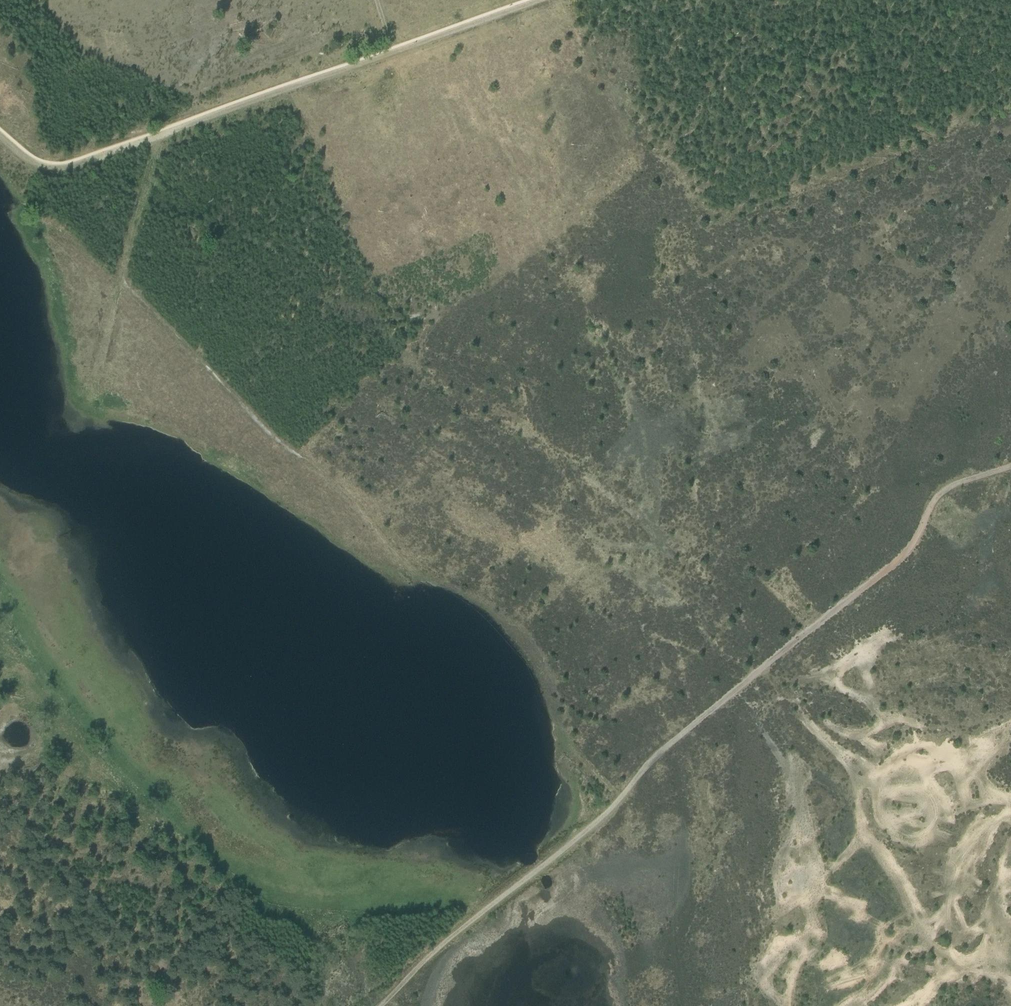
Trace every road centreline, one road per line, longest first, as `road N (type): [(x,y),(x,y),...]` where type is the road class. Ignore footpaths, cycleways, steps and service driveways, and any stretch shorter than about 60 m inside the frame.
road 1 (track): [(618,803),(655,756),(904,554),(938,494),(1010,467)]
road 2 (track): [(379,1005),(448,938),(618,803)]
road 3 (track): [(390,53),(156,137)]
road 4 (track): [(156,137),(55,167),(33,162),(0,136)]
road 5 (track): [(540,0),(390,53)]

